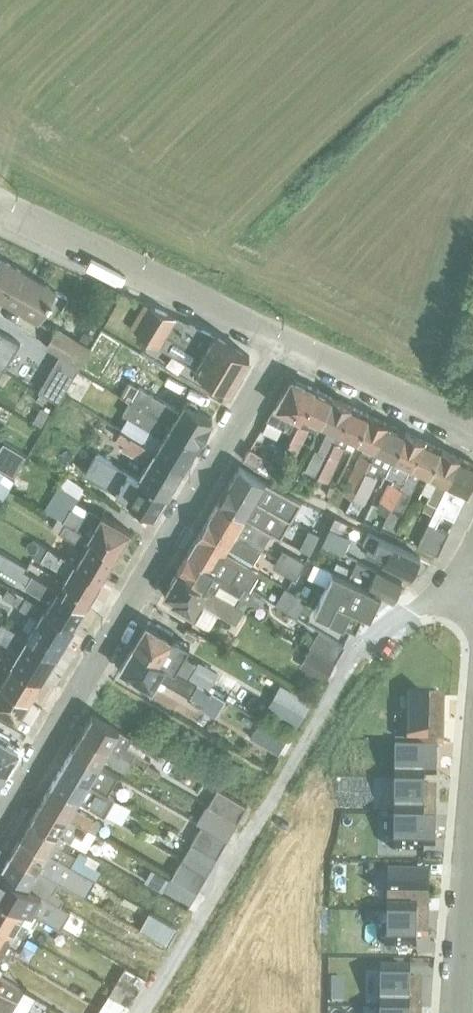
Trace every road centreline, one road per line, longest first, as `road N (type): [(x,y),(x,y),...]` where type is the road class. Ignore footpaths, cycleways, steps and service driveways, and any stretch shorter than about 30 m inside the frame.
road 1 (residential): [(285,335),(0,822)]
road 2 (unclassified): [(472,583),(392,618),(343,672),(142,1012)]
road 3 (residential): [(285,335),(0,196)]
road 4 (residential): [(472,423),(285,335)]
road 5 (tertiary): [(458,1012),(472,814)]

